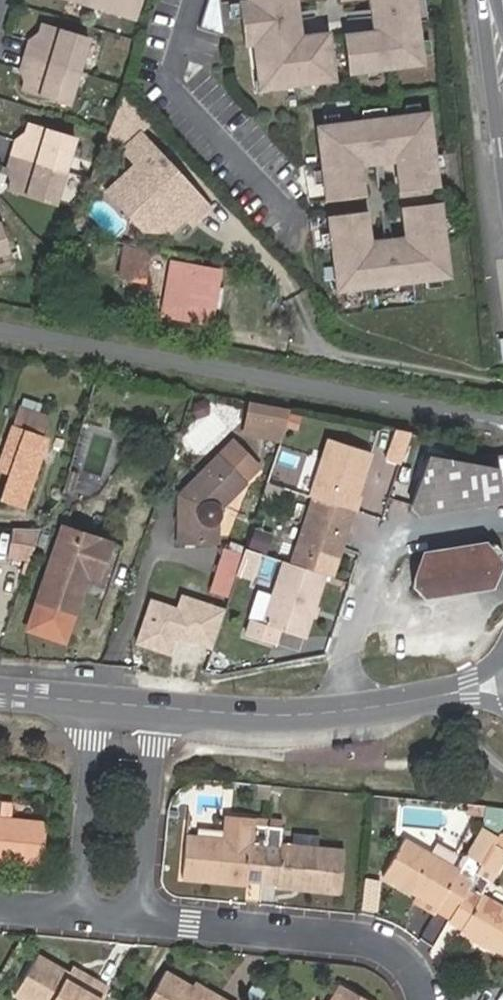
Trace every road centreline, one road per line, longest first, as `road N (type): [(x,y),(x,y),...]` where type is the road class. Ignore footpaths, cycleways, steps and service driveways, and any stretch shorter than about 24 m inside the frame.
road 1 (residential): [(139,919),(377,945),(410,968),(427,999)]
road 2 (residential): [(189,0),(167,85),(290,211)]
road 3 (residential): [(298,307),(314,351),(502,386)]
road 4 (residential): [(139,919),(156,707)]
road 5 (residential): [(96,703),(80,914)]
road 6 (residential): [(401,527),(346,656),(347,710)]
road 7 (tertiary): [(347,710),(156,707)]
road 8 (secondary): [(487,0),(502,159)]

